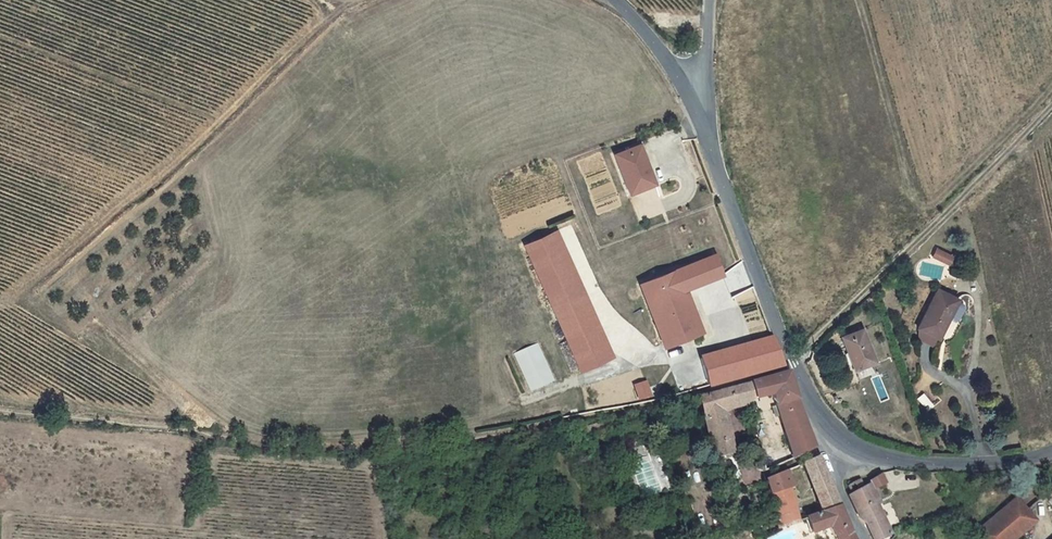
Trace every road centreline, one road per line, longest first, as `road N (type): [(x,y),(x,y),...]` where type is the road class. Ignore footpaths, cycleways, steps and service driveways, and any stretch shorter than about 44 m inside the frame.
road 1 (track): [(17,296),(165,172),(344,0)]
road 2 (track): [(1051,106),(816,338),(798,368)]
road 3 (tertiary): [(848,444),(815,406),(768,307),(698,118)]
road 4 (tertiary): [(1051,451),(958,465),(848,444)]
road 5 (tertiary): [(698,118),(616,0)]

